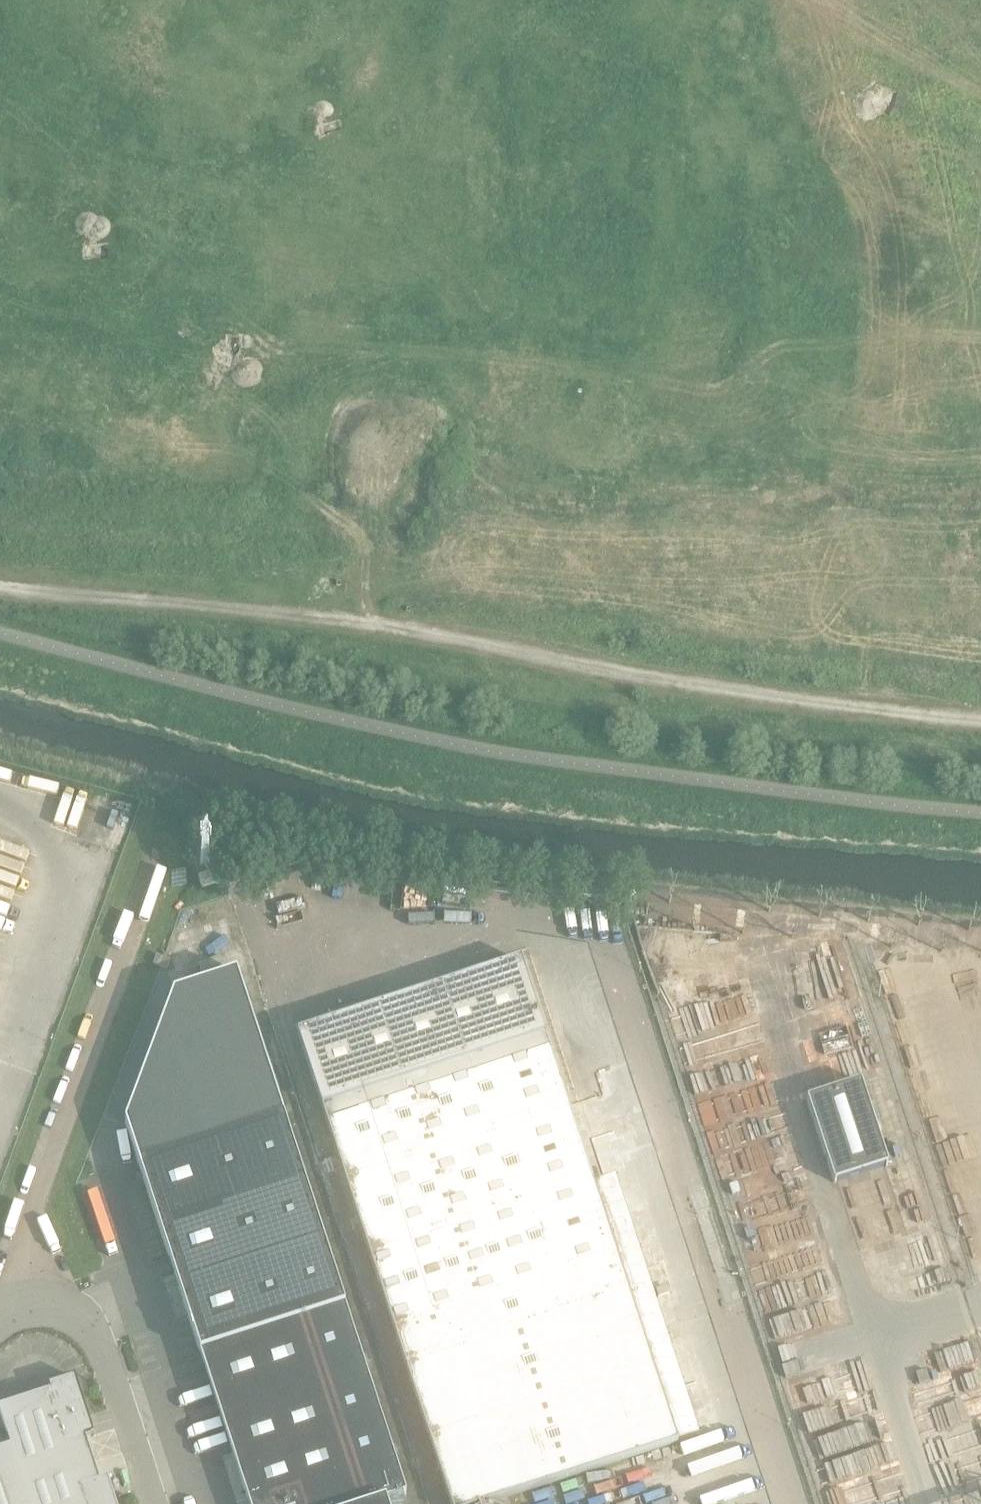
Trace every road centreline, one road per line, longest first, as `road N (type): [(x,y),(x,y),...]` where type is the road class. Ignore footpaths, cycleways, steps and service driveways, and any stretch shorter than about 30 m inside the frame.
road 1 (unclassified): [(32,1306),(33,1213),(160,873)]
road 2 (unclassified): [(32,1306),(73,1317),(97,1345),(150,1503)]

